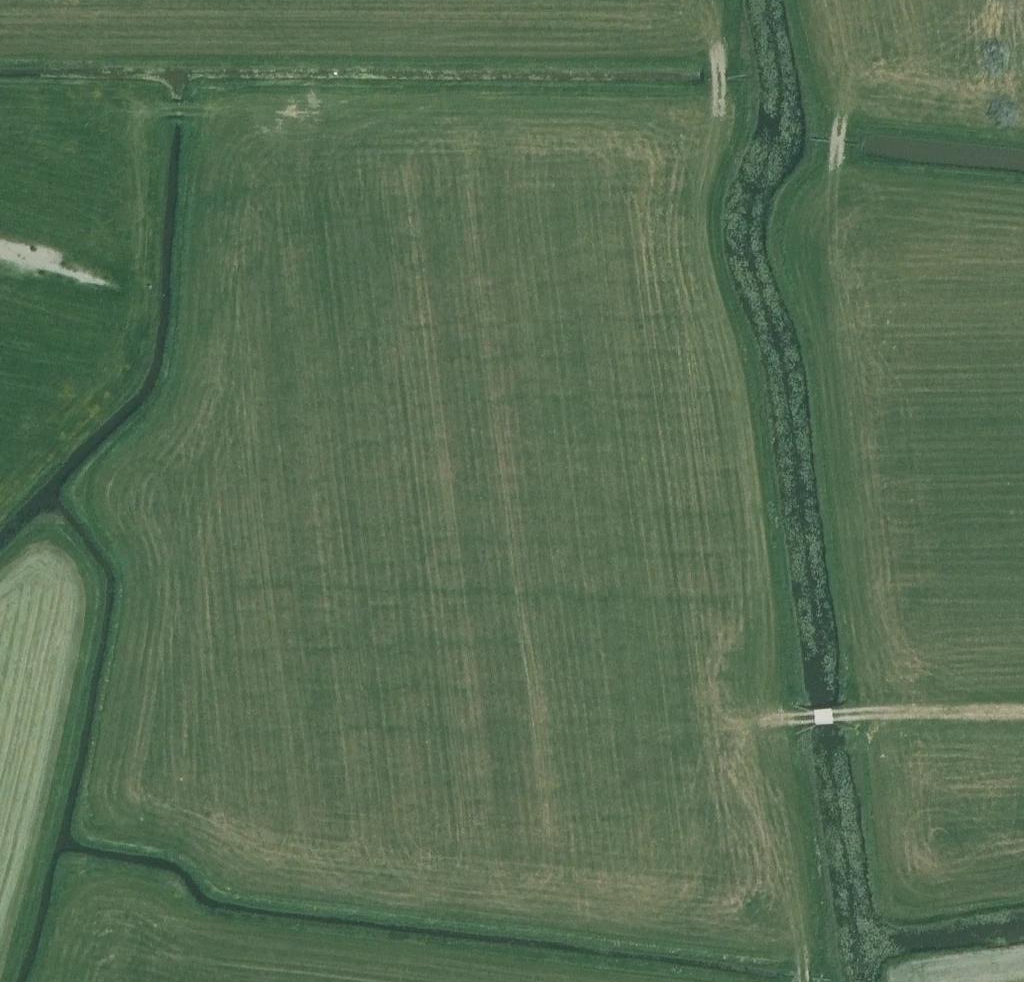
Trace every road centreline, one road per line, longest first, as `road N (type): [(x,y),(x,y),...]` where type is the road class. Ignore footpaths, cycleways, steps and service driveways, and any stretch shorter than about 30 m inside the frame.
road 1 (track): [(775,720),(1023,710)]

